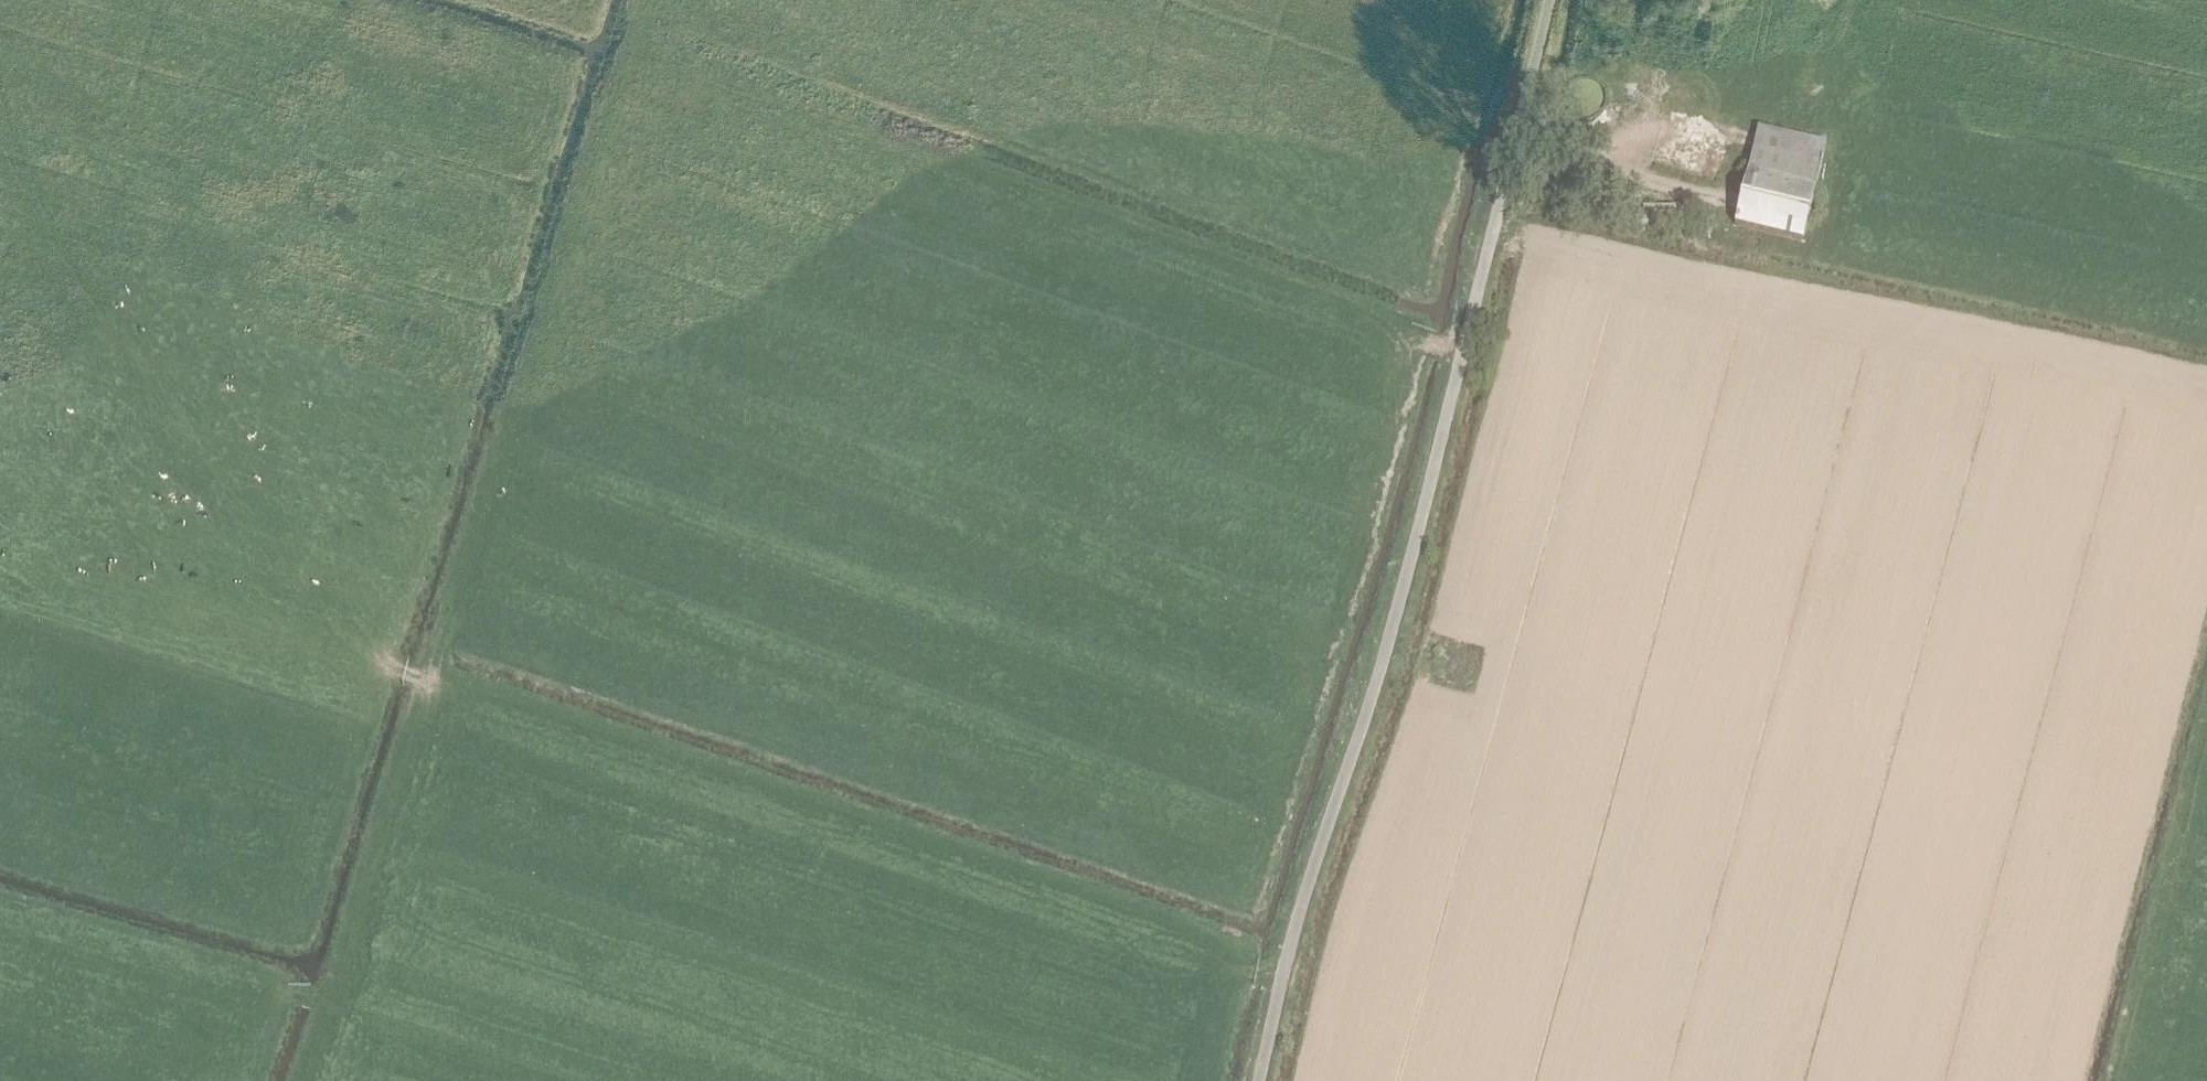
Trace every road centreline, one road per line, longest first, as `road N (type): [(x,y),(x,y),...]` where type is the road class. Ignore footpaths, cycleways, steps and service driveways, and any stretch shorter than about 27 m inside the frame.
road 1 (unclassified): [(1257,1080),(1469,321),(1543,0)]

